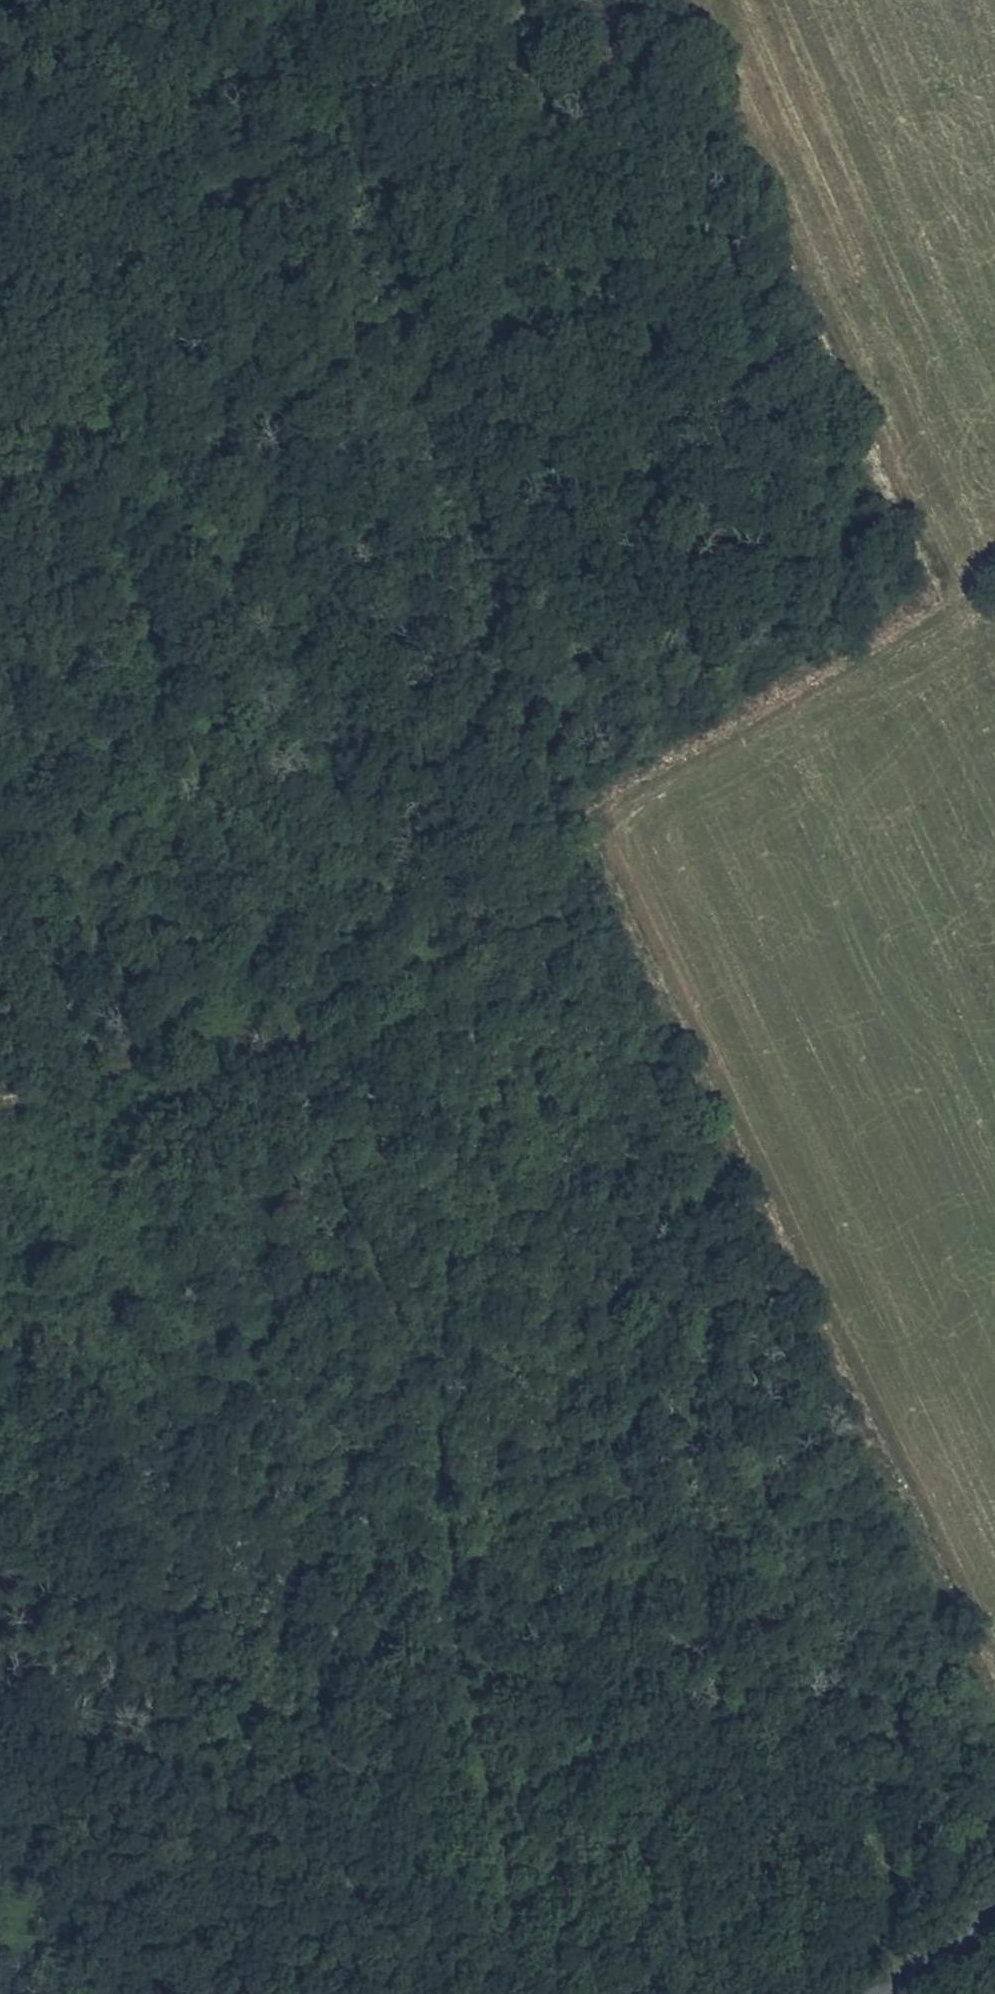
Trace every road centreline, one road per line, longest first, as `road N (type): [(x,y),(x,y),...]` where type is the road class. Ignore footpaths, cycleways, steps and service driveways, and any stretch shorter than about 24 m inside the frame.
road 1 (tertiary): [(888,1993),(994,1907)]

